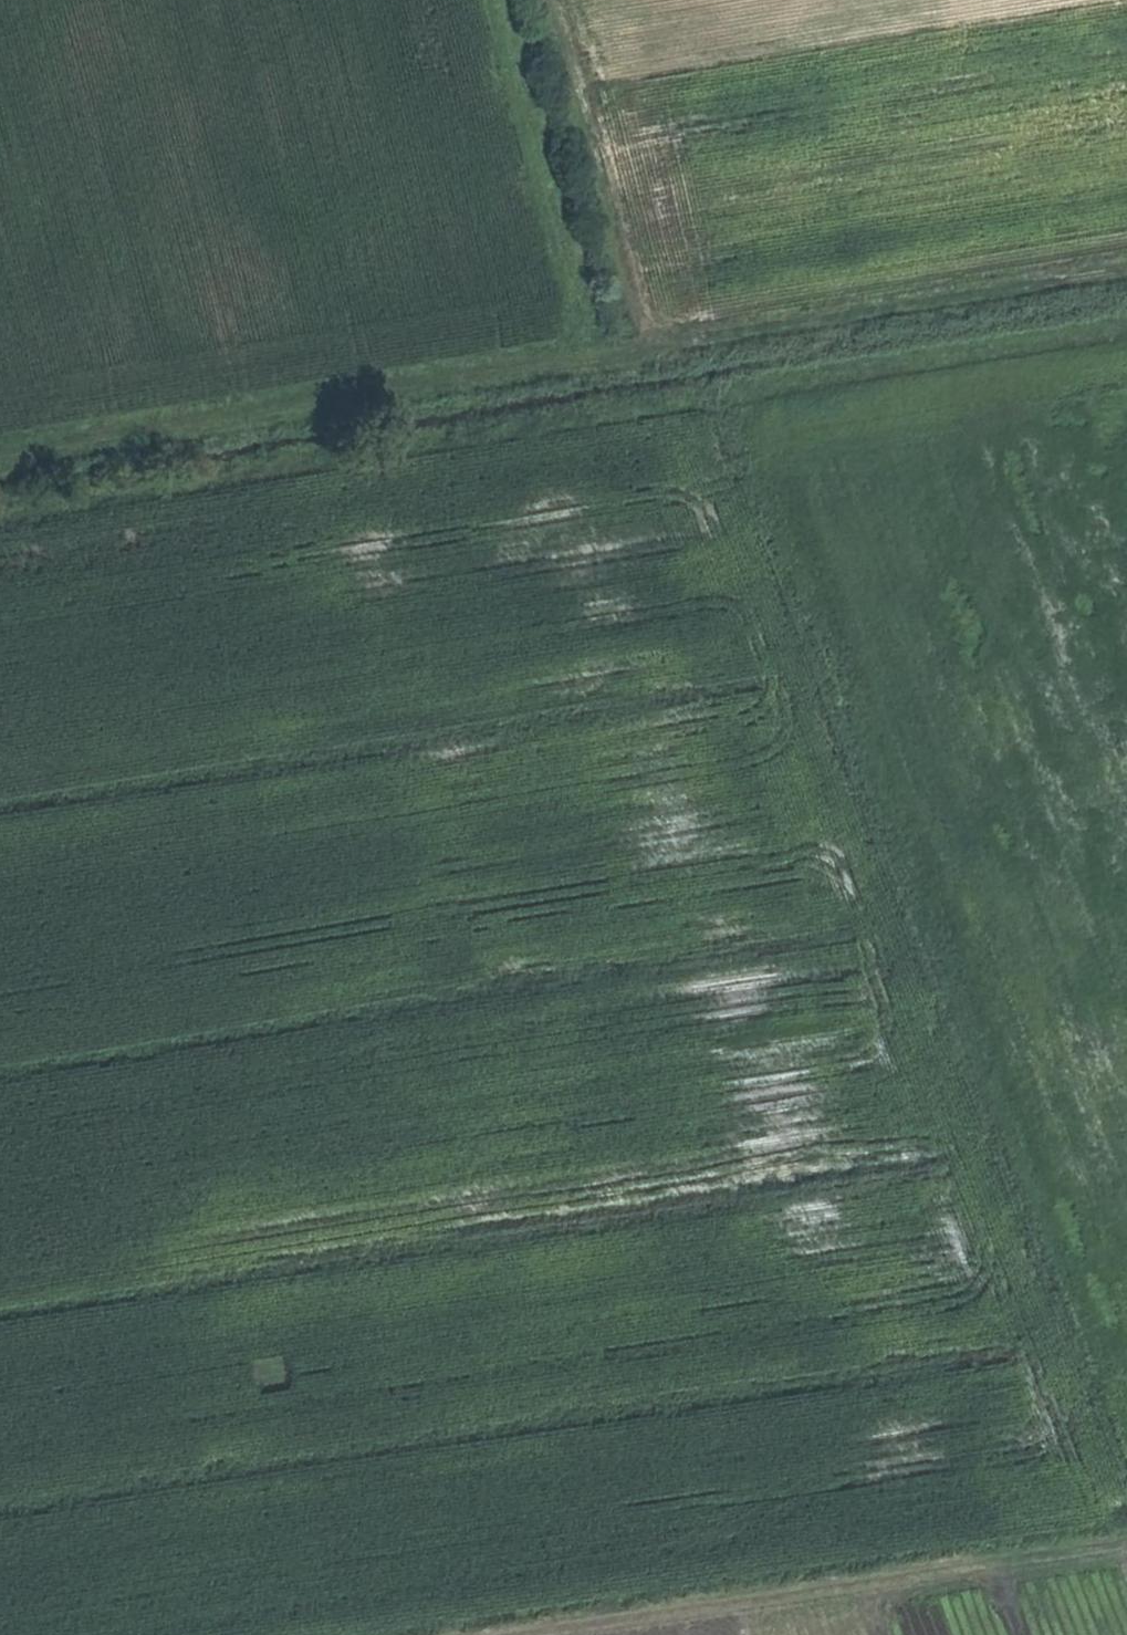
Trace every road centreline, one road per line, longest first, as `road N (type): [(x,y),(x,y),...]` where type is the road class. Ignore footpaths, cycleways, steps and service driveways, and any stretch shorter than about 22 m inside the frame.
road 1 (track): [(0,460),(1126,270)]

